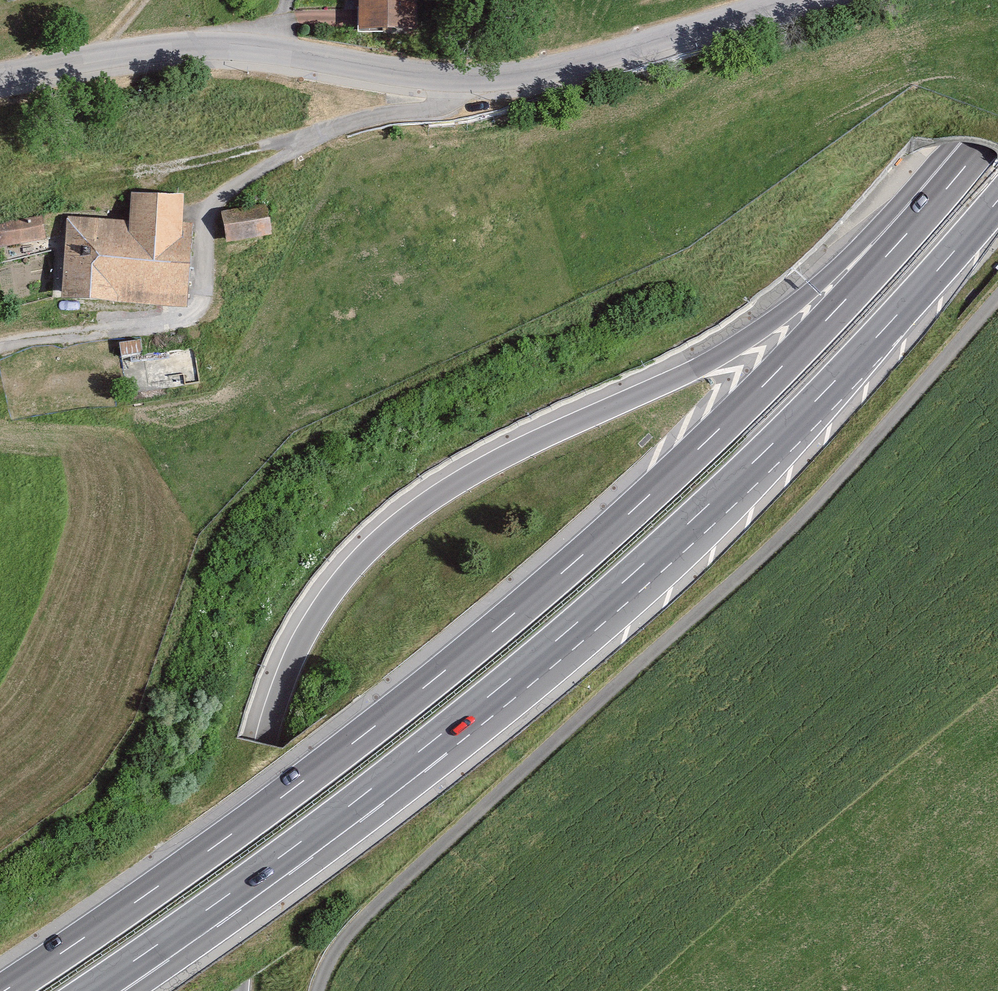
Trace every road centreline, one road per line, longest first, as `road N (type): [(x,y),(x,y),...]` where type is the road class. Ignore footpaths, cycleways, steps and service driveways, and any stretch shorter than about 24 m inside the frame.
road 1 (motorway): [(982,145),(718,430),(588,547),(340,752),(3,990)]
road 2 (motorway): [(982,145),(746,338),(500,460),(375,544),(312,629),(263,748),(236,990)]
road 3 (motorway): [(173,934),(365,800),(751,467),(997,198)]
road 4 (unclassified): [(789,0),(513,76),(426,77),(219,45),(105,54),(0,77)]

